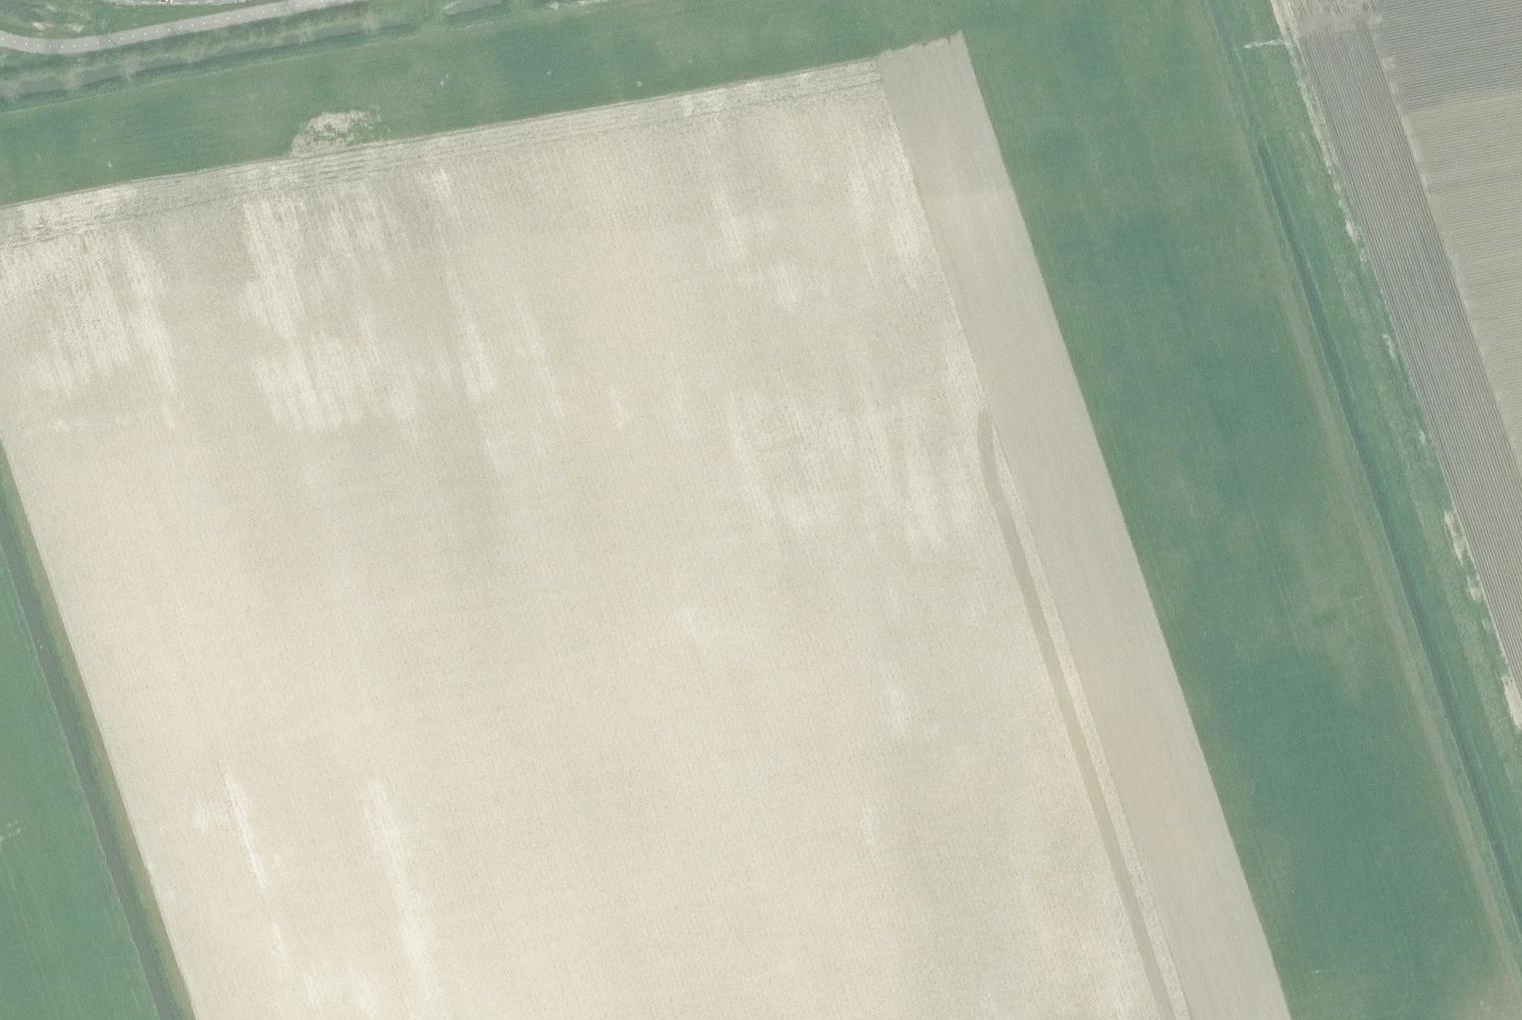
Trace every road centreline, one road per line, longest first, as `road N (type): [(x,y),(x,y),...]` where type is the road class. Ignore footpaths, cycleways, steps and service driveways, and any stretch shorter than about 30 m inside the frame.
road 1 (track): [(1235,0),(1521,879)]

